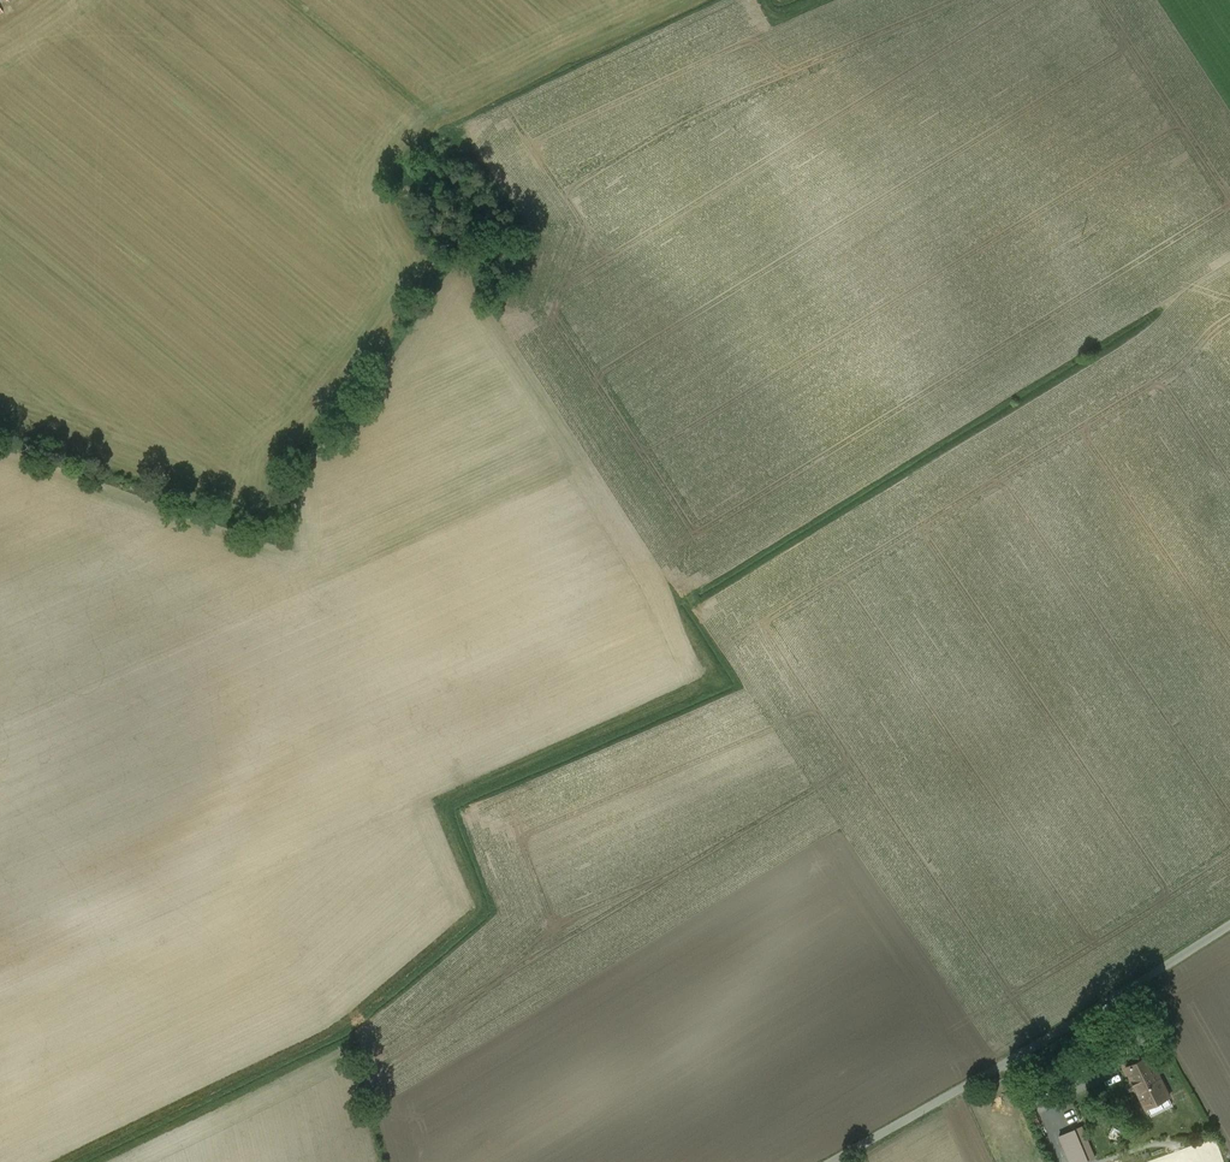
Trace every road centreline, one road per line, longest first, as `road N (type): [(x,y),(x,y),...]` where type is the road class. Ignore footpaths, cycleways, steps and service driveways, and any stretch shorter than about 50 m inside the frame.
road 1 (unclassified): [(837,1161),(1229,929)]
road 2 (track): [(295,0),(431,118)]

